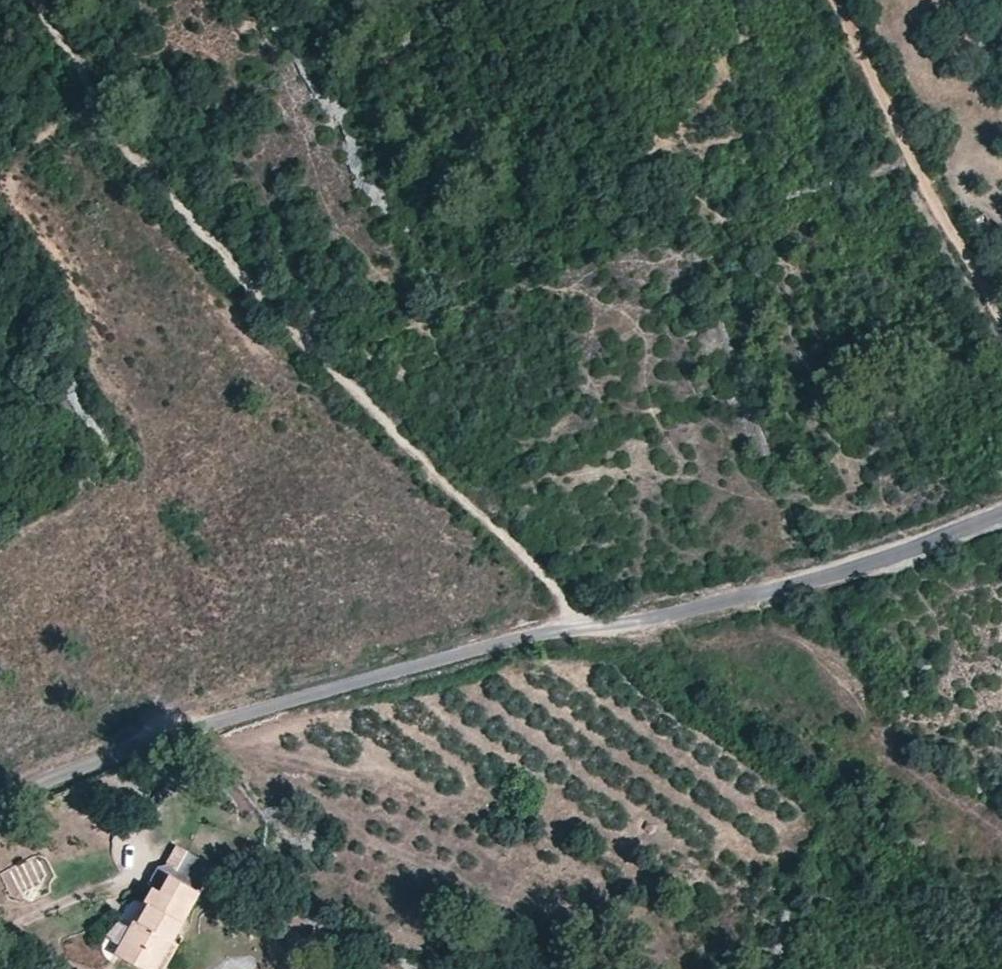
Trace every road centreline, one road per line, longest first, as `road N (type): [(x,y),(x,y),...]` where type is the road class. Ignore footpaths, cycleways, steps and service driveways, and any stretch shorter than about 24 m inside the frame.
road 1 (unclassified): [(1001,513),(910,551),(629,623),(569,621),(175,731),(0,802)]
road 2 (track): [(43,0),(123,140),(286,321),(545,582),(569,621)]
road 3 (track): [(1001,322),(939,216),(840,0)]

